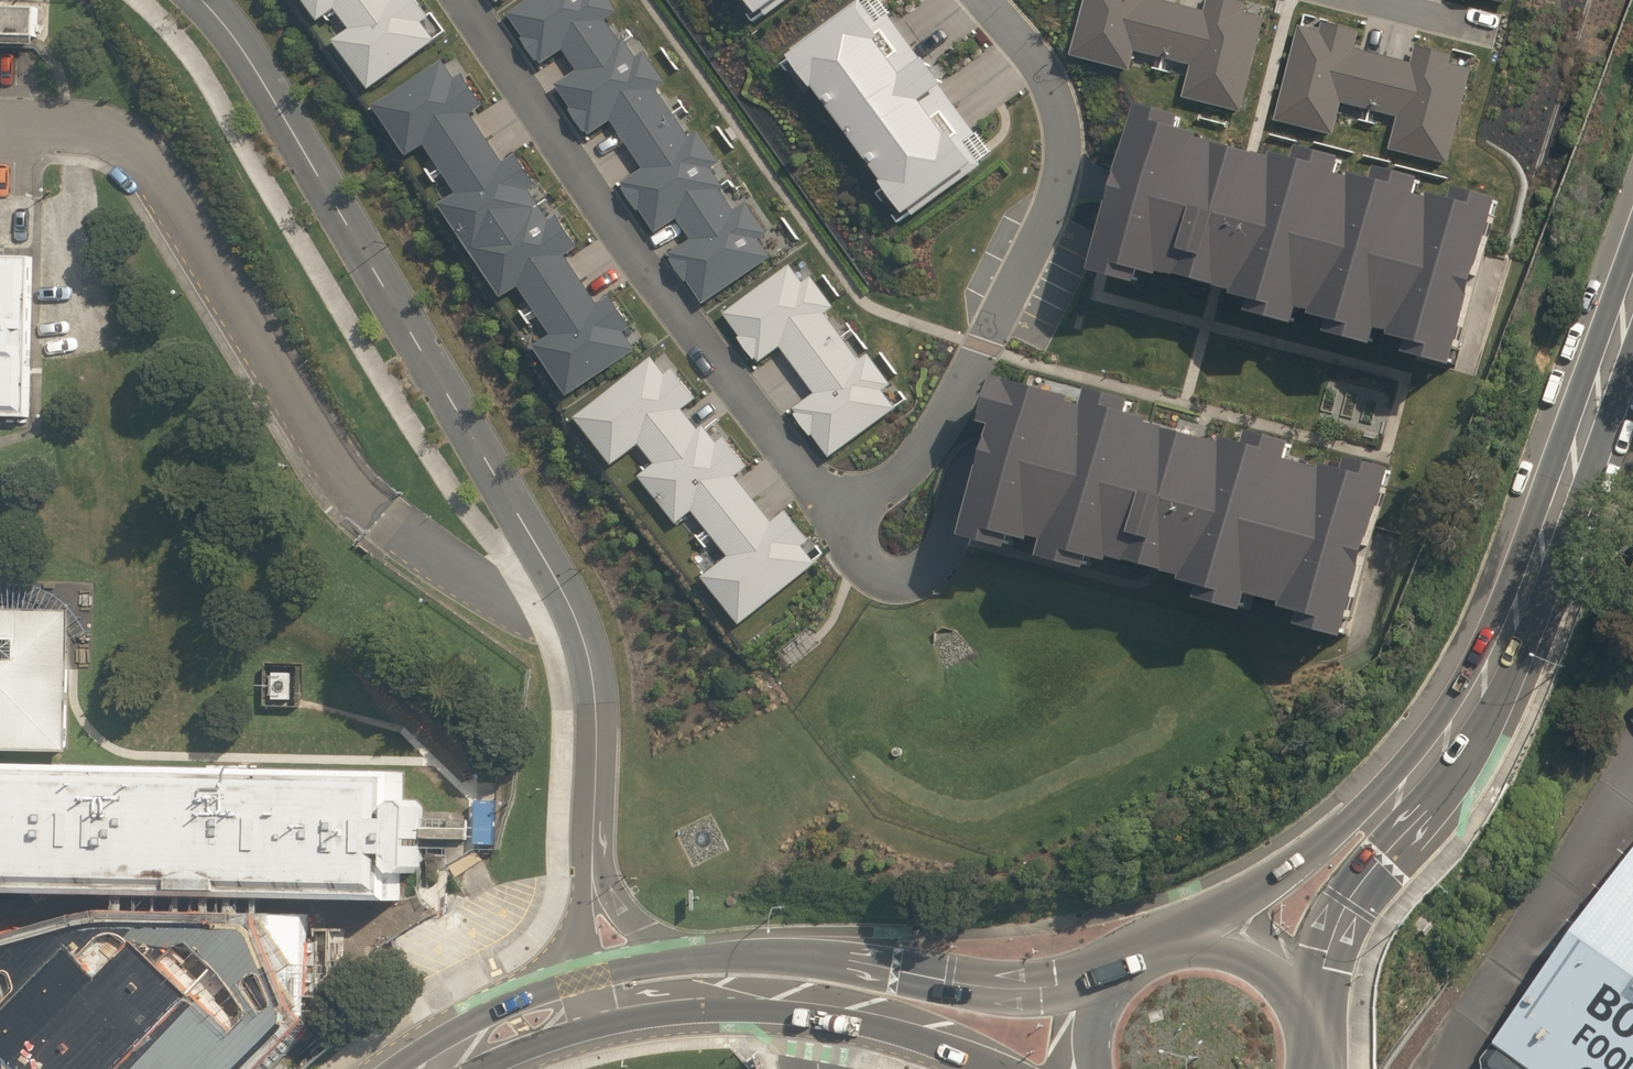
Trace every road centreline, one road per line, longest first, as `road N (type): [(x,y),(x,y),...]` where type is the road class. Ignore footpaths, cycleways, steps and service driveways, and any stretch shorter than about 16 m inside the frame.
road 1 (residential): [(466,0),(791,458),(818,484),(853,491),(888,477),(928,440),(1030,252),(1051,195),(1060,133),(1047,78),(986,0)]
road 2 (unclassified): [(202,0),(271,96),(565,596),(593,681),(594,773)]
road 3 (secondary): [(1191,939),(1326,838),(1425,731),(1475,654),(1550,467),(1595,394)]
road 4 (secondary): [(1595,394),(1572,502),(1498,696),(1463,754),(1363,873),(1303,1010)]
road 5 (secondary): [(695,955),(814,954),(997,984),(1112,974)]
road 6 (secondary): [(784,1007),(629,1013),(530,1039),(462,1068)]
road 7 (secondary): [(1012,1068),(895,1025),(784,1007)]
road 8 (unclassified): [(594,773),(610,895),(633,926),(695,955)]
road 9 (secondary): [(387,1068),(474,1012),(584,972)]
road 10 (secondary): [(784,1007),(683,984),(598,995),(584,972)]
road 11 (unclassified): [(584,972),(579,877),(594,773)]
road 12 (secondary): [(1191,939),(1258,956),(1303,1010)]

